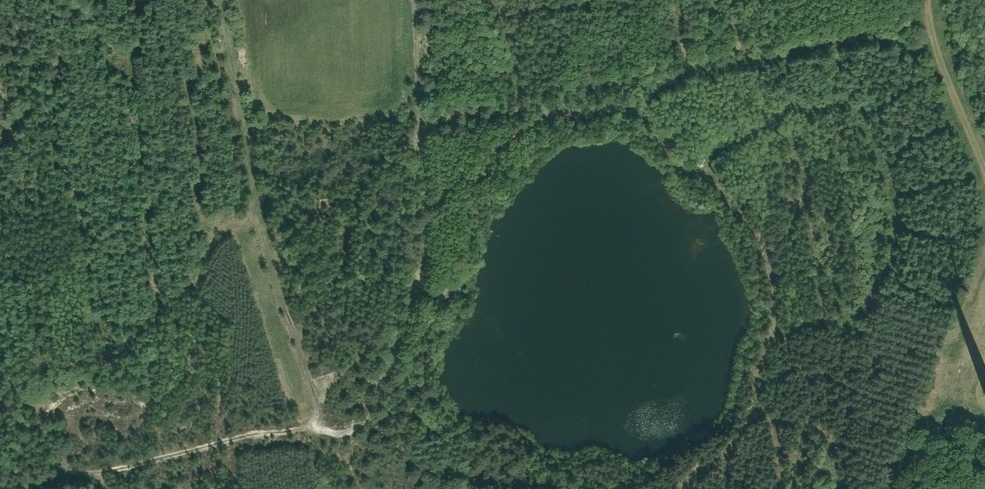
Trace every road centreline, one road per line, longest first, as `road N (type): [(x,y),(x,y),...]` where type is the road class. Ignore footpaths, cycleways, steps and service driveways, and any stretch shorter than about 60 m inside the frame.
road 1 (track): [(351,488),(402,339),(422,237),(420,0)]
road 2 (track): [(372,428),(321,430),(317,390),(243,163),(214,0)]
road 3 (track): [(321,428),(266,430),(75,471)]
road 4 (track): [(927,0),(935,50),(984,171)]

